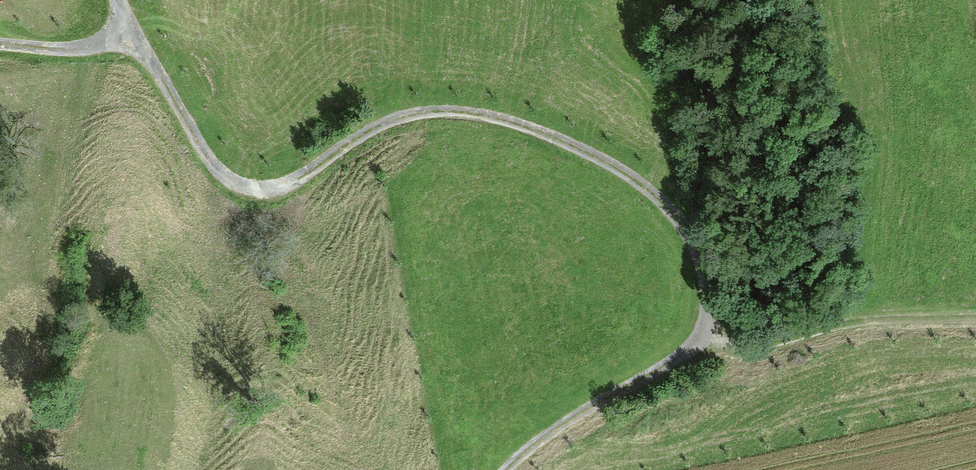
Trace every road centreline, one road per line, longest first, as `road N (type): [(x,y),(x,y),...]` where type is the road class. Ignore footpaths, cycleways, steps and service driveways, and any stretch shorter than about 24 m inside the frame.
road 1 (track): [(508,469),(572,418),(697,343),(707,319),(705,279),(669,209),(572,145),(489,115),(449,111),(383,126),(290,182),(243,186),(209,162),(117,0)]
road 2 (track): [(697,343),(752,346),(869,322),(975,318)]
road 3 (track): [(0,44),(59,49),(131,32)]

